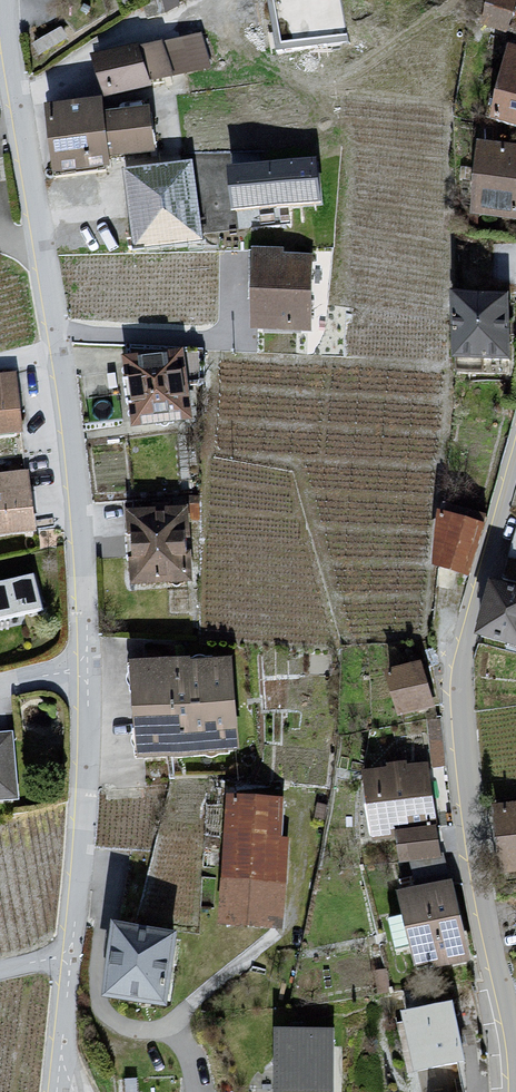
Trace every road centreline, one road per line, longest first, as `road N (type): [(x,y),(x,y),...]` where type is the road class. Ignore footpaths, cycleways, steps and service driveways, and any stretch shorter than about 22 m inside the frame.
road 1 (residential): [(81,668),(76,529),(7,0)]
road 2 (residential): [(515,1050),(448,705),(515,429)]
road 3 (residential): [(71,950),(84,784),(81,668)]
road 4 (residential): [(58,1091),(71,950)]

